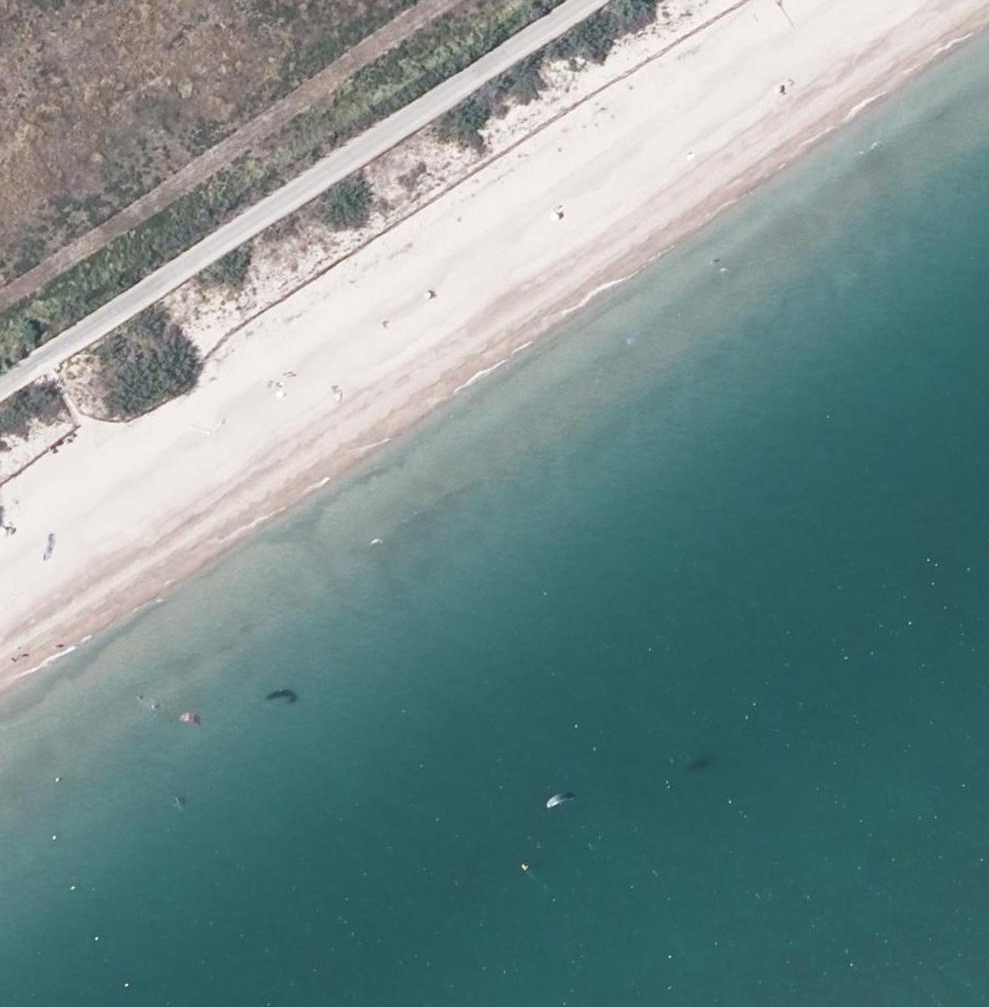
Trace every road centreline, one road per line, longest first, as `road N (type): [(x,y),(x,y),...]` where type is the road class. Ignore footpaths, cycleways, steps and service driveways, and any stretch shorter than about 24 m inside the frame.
road 1 (unclassified): [(0,387),(582,0)]

